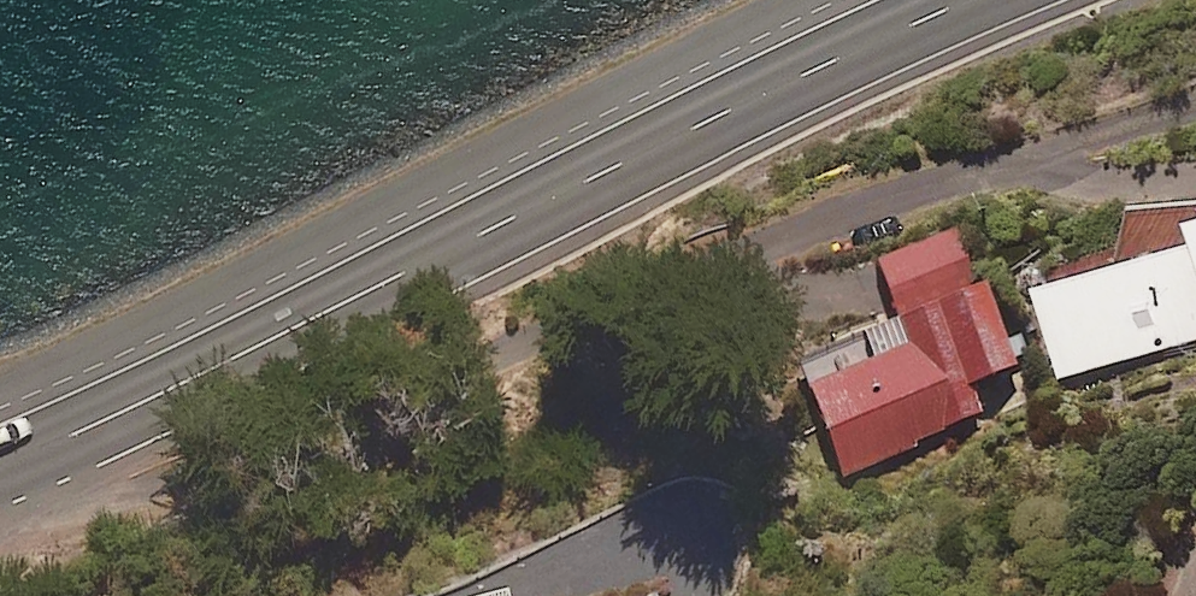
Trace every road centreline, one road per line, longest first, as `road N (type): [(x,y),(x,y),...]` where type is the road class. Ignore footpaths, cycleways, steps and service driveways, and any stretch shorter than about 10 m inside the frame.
road 1 (residential): [(1195,100),(990,175),(870,203),(766,242),(145,498),(78,507),(6,462)]
road 2 (secondary): [(977,0),(700,125),(6,462)]

